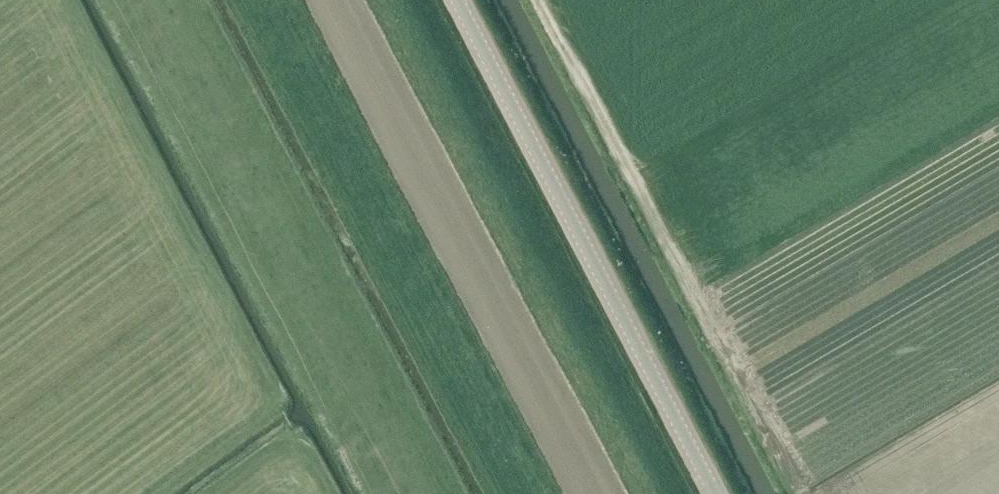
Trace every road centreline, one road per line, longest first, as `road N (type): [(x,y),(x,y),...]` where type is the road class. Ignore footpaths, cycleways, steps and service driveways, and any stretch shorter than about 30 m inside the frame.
road 1 (tertiary): [(711,493),(453,0)]

